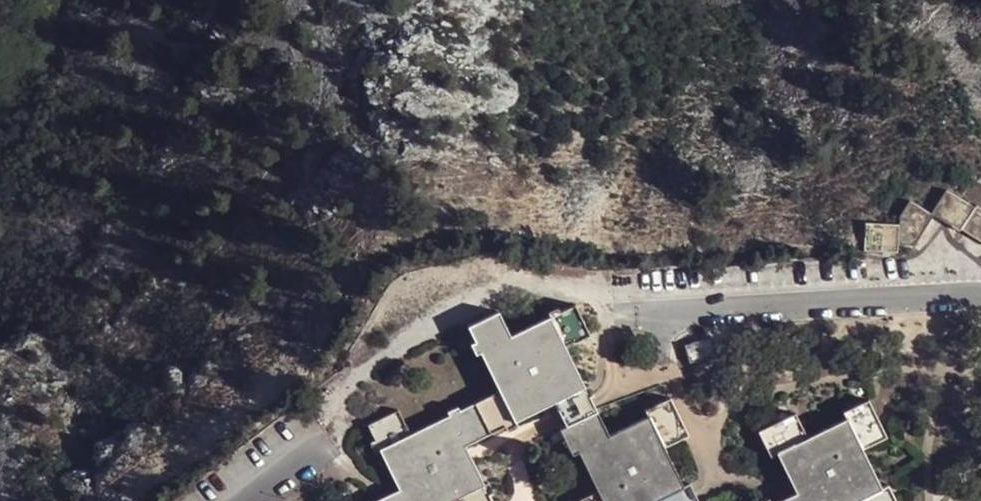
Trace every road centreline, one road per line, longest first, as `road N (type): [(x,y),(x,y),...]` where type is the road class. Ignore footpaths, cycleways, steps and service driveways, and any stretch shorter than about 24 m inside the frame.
road 1 (residential): [(980,296),(614,314)]

